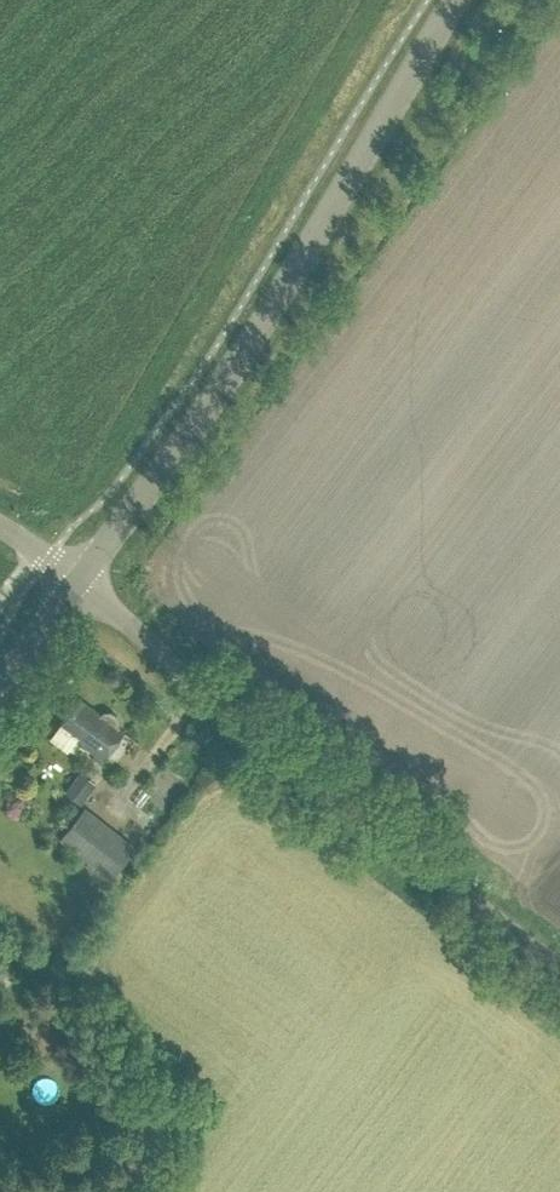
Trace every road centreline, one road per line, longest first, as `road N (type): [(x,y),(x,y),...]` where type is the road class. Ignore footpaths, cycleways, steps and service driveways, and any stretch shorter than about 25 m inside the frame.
road 1 (tertiary): [(79,577),(241,355),(451,0)]
road 2 (unclassified): [(559,962),(229,716),(79,577)]
road 3 (tertiary): [(0,683),(79,577)]

